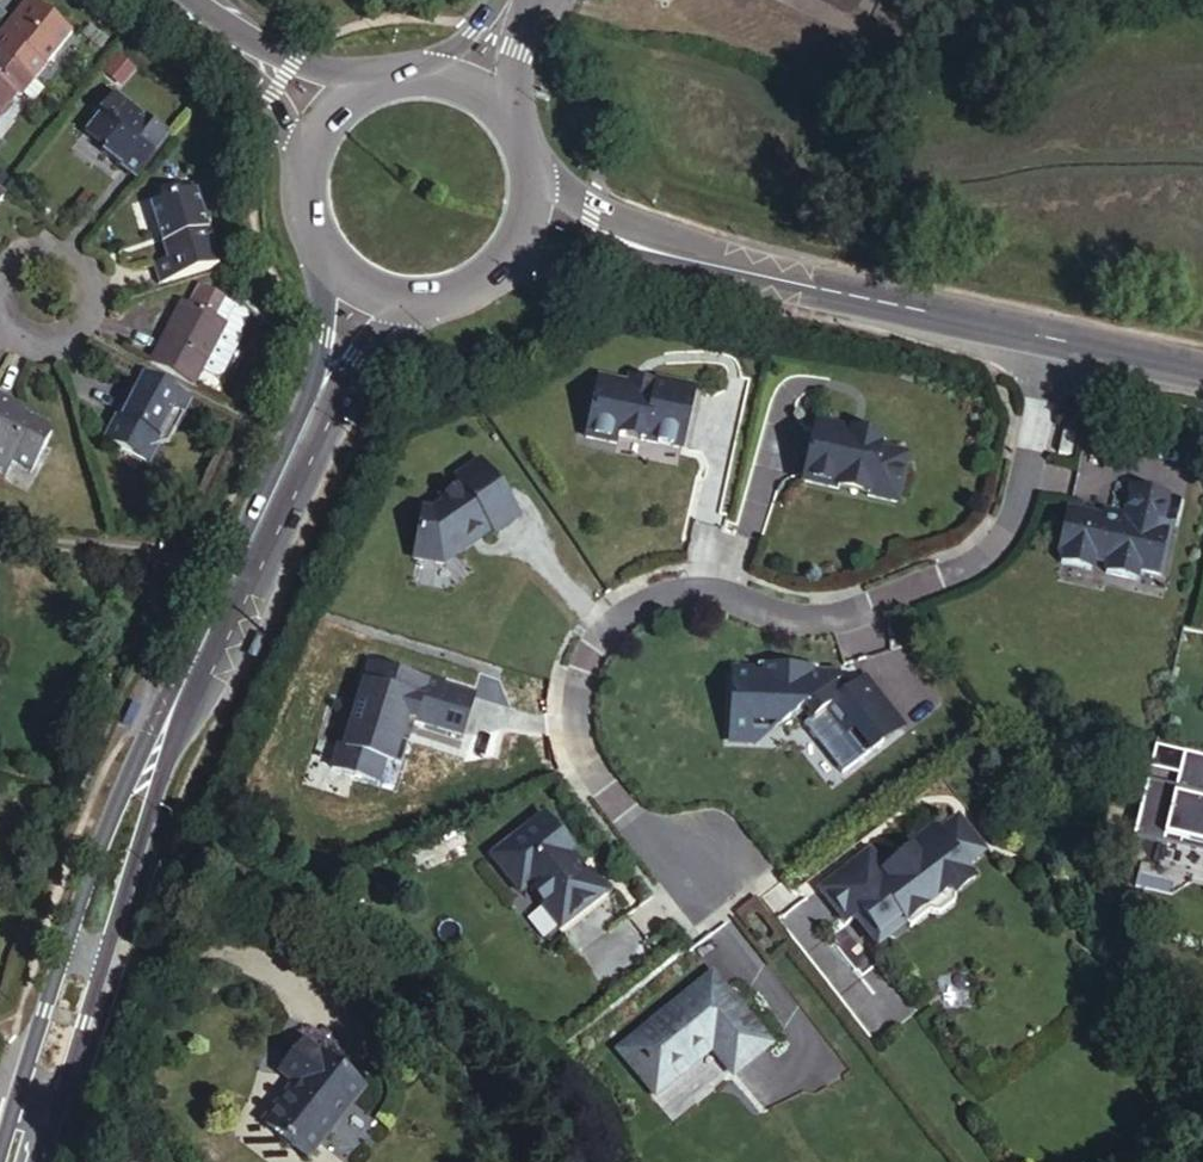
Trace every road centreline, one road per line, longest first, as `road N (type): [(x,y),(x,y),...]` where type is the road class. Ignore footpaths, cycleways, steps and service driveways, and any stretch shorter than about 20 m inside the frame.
road 1 (residential): [(1049,340),(1020,500),(1001,532),(963,565),(827,613),(695,592),(650,598),(613,617),(591,641),(571,707),(578,747),(601,788),(641,830),(705,859)]
road 2 (tertiary): [(333,264),(320,373),(104,832),(64,942)]
road 3 (tertiary): [(106,957),(164,784),(360,358),(398,302)]
road 4 (tertiary): [(533,217),(1049,340)]
road 5 (residential): [(1,295),(20,333),(47,344),(87,329),(101,303),(89,260),(63,245),(20,255),(3,280)]
road 6 (tertiary): [(176,0),(328,118)]
road 7 (tertiary): [(398,302),(433,303),(496,276),(533,217)]
road 8 (tertiary): [(64,942),(13,1099)]
road 9 (tertiary): [(328,118),(312,146),(306,208),(333,264)]
road 10 (tertiary): [(1049,340),(1202,370)]
road 11 (tertiary): [(58,1102),(106,957)]

